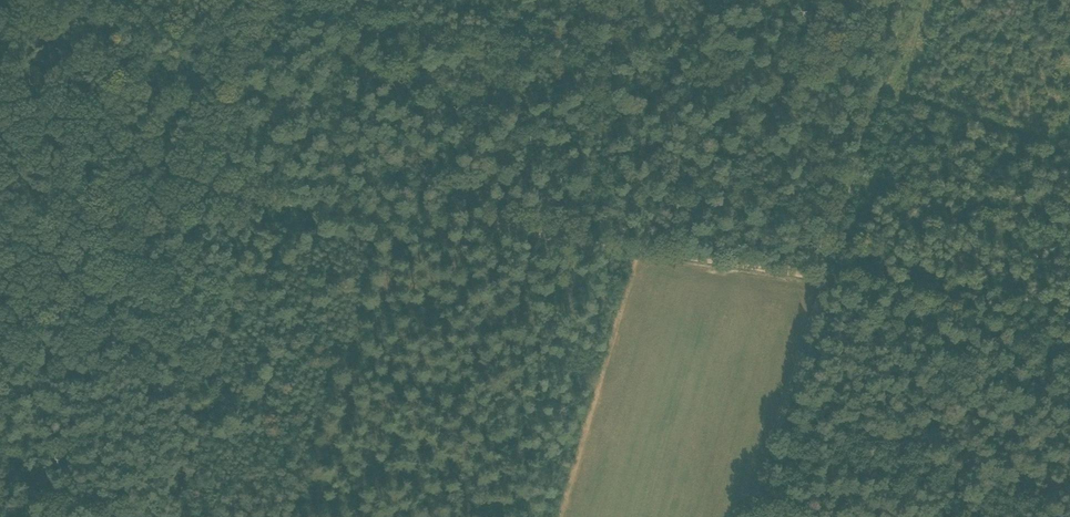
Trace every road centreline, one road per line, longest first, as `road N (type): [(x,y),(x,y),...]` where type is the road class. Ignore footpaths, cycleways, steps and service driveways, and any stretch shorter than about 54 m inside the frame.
road 1 (track): [(1069,357),(822,282),(215,195)]
road 2 (track): [(751,516),(906,0)]
road 3 (track): [(266,0),(215,195),(121,241),(0,331)]

